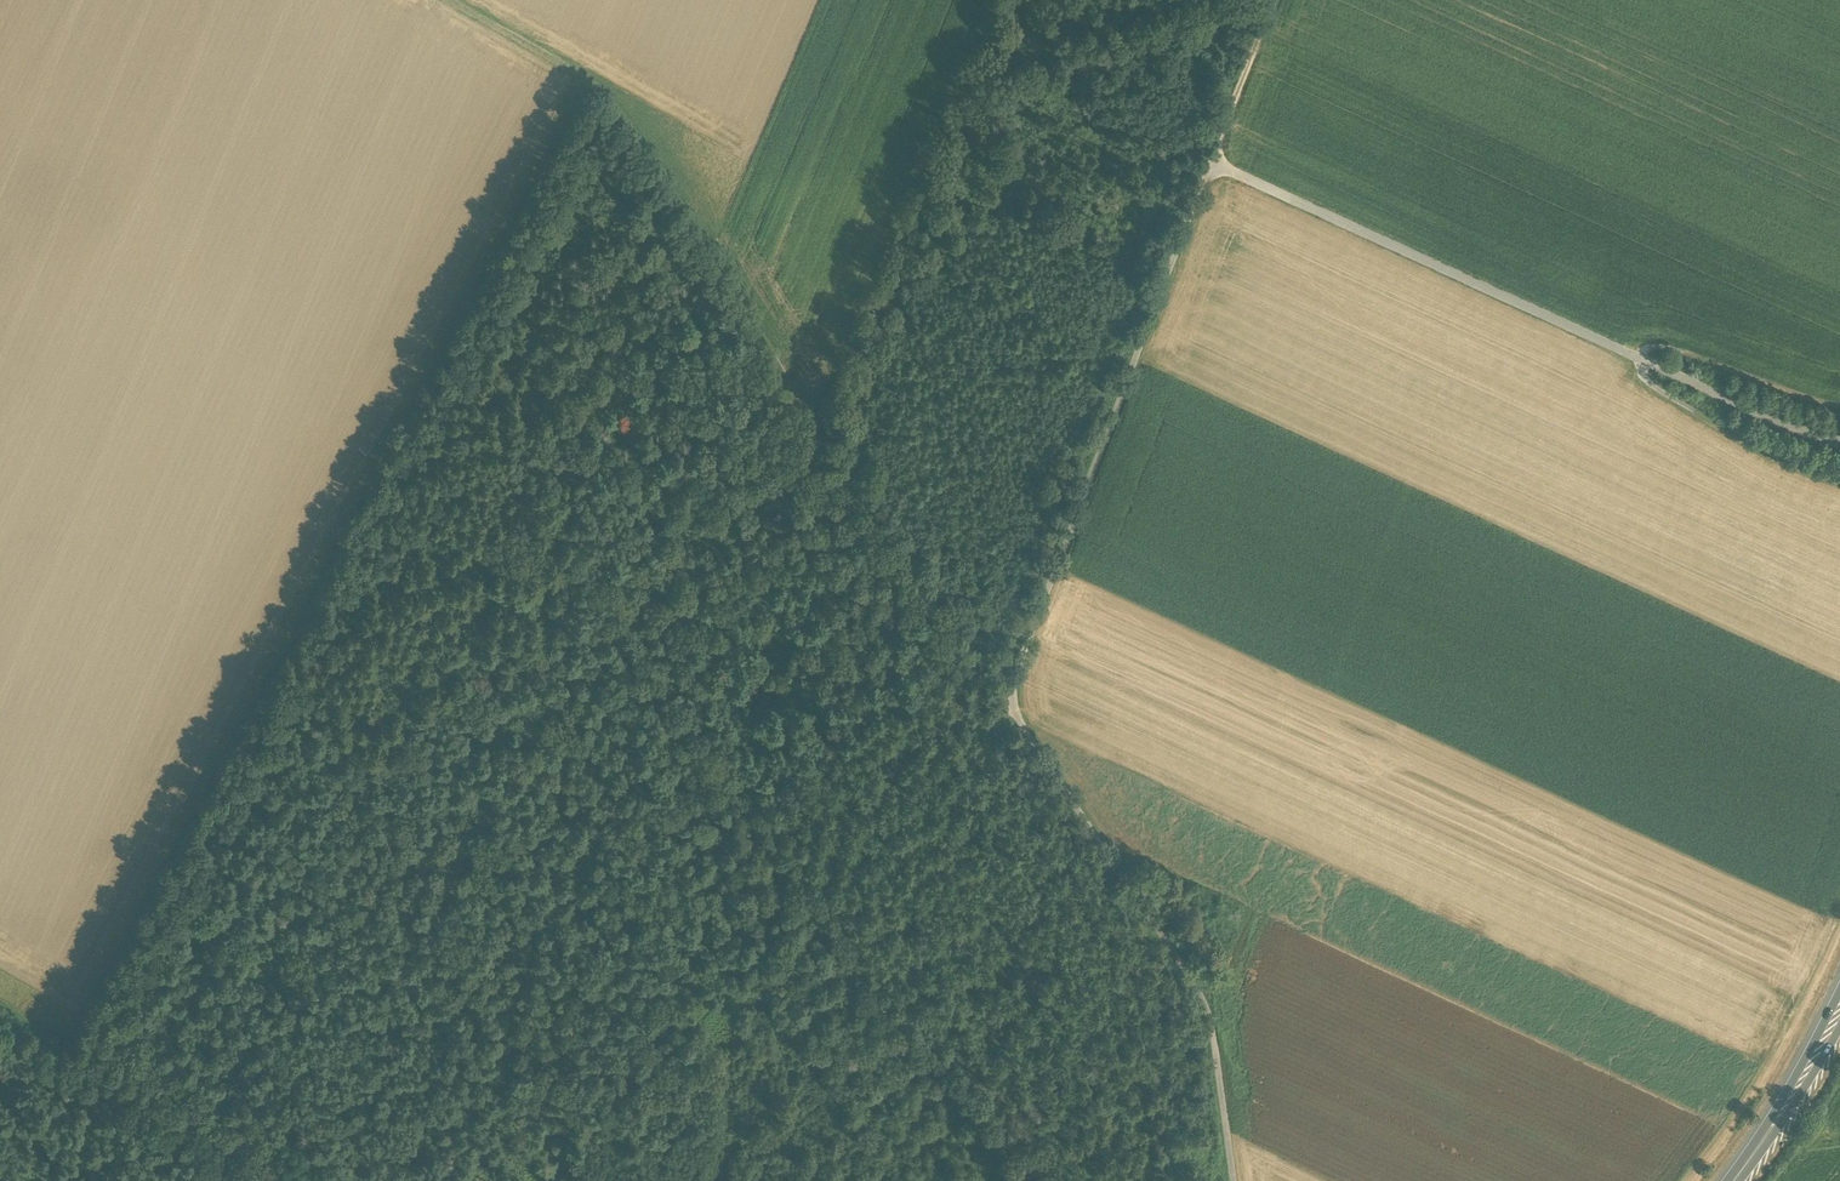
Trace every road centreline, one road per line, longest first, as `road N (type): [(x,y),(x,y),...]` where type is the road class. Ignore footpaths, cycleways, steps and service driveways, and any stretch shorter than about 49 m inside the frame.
road 1 (track): [(1007,703),(1211,163),(1839,449)]
road 2 (track): [(0,1008),(71,1049),(588,81)]
road 3 (track): [(793,385),(260,1160)]
road 4 (track): [(448,0),(599,90),(1007,703)]
road 5 (track): [(1007,703),(530,1180)]
road 6 (track): [(1233,1180),(1207,1006),(1007,703)]
road 7 (track): [(818,422),(993,0)]
road 8 (track): [(1839,485),(1776,461),(1656,393),(1639,370),(1648,352),(1670,350),(1839,411)]
road 9 (track): [(1688,1180),(1778,1049),(1839,926)]
road 10 (trunk): [(1839,1016),(1736,1180)]
road 11 (track): [(1211,163),(1273,0)]
road 12 (track): [(149,1095),(260,1160)]

